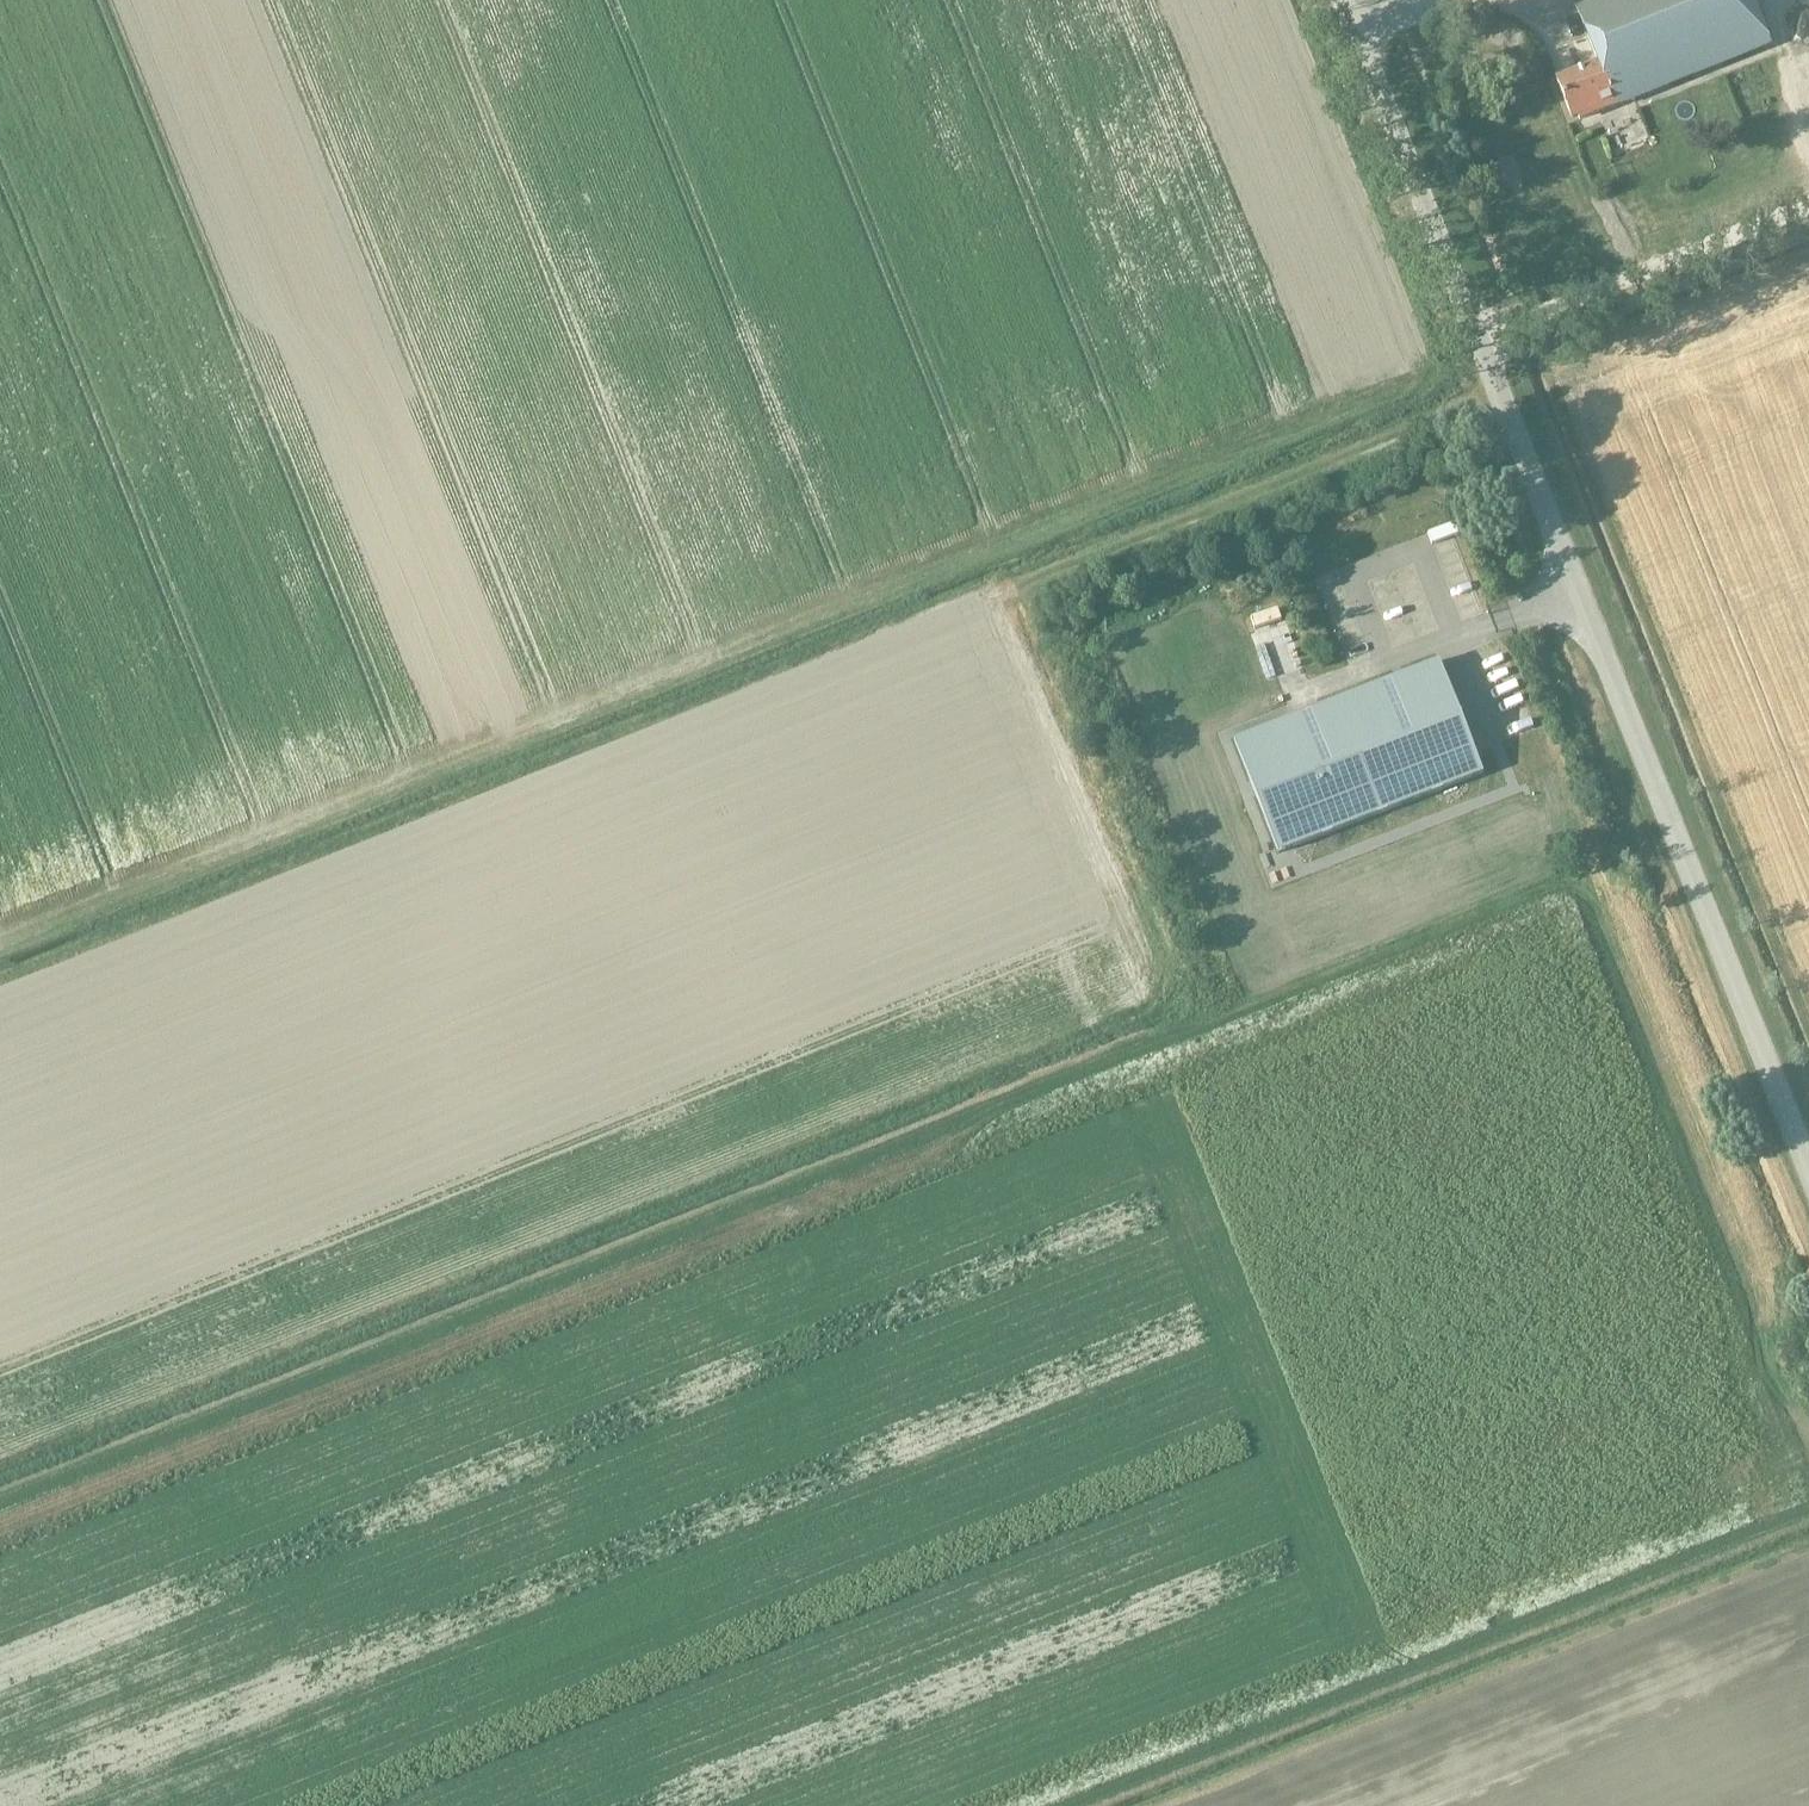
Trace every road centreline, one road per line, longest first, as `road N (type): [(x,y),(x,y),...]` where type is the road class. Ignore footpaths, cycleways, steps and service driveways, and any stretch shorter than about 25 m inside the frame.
road 1 (unclassified): [(1808,1172),(1342,0)]

